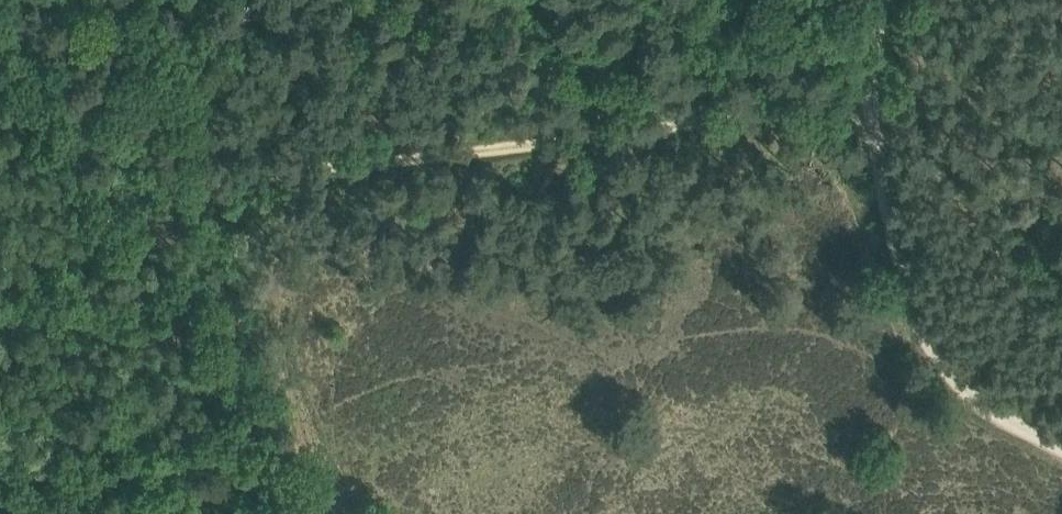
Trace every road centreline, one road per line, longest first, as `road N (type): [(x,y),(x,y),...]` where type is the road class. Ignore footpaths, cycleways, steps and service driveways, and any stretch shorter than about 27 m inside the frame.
road 1 (track): [(881,94),(497,135),(244,174),(0,264)]
road 2 (track): [(881,94),(896,257),(930,362),(969,396),(1061,449)]
road 3 (track): [(244,174),(244,289),(337,513)]

